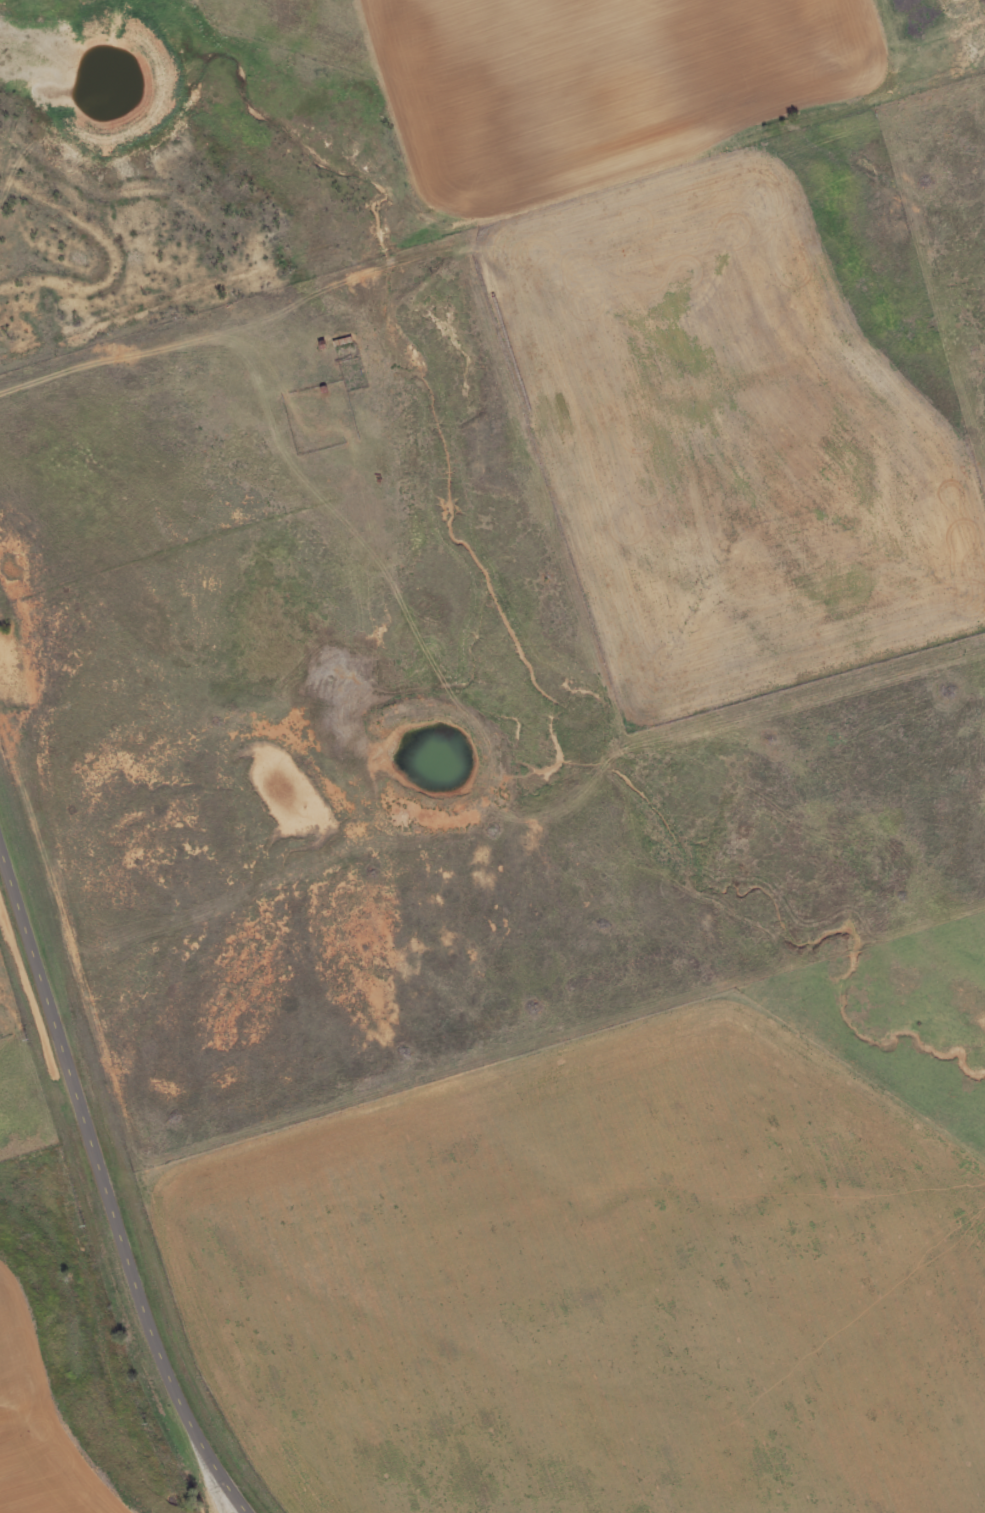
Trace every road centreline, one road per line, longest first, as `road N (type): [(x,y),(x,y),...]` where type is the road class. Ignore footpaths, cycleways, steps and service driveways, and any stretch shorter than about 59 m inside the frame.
road 1 (tertiary): [(0,841),(169,1379),(204,1457),(244,1512)]

